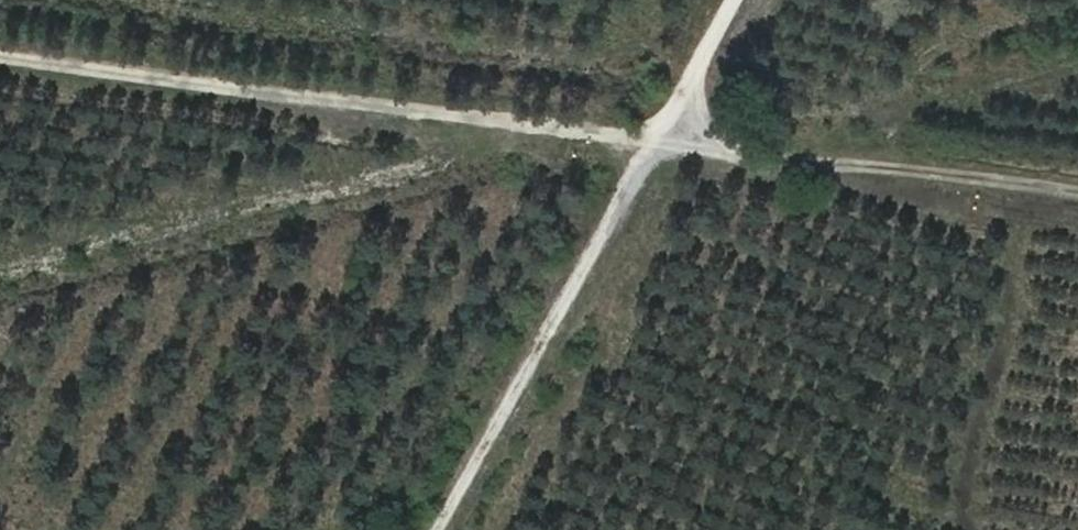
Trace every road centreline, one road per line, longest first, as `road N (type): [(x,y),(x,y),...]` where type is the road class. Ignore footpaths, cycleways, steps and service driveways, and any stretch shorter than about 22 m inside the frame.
road 1 (track): [(1077,198),(0,56)]
road 2 (track): [(440,529),(738,0)]

